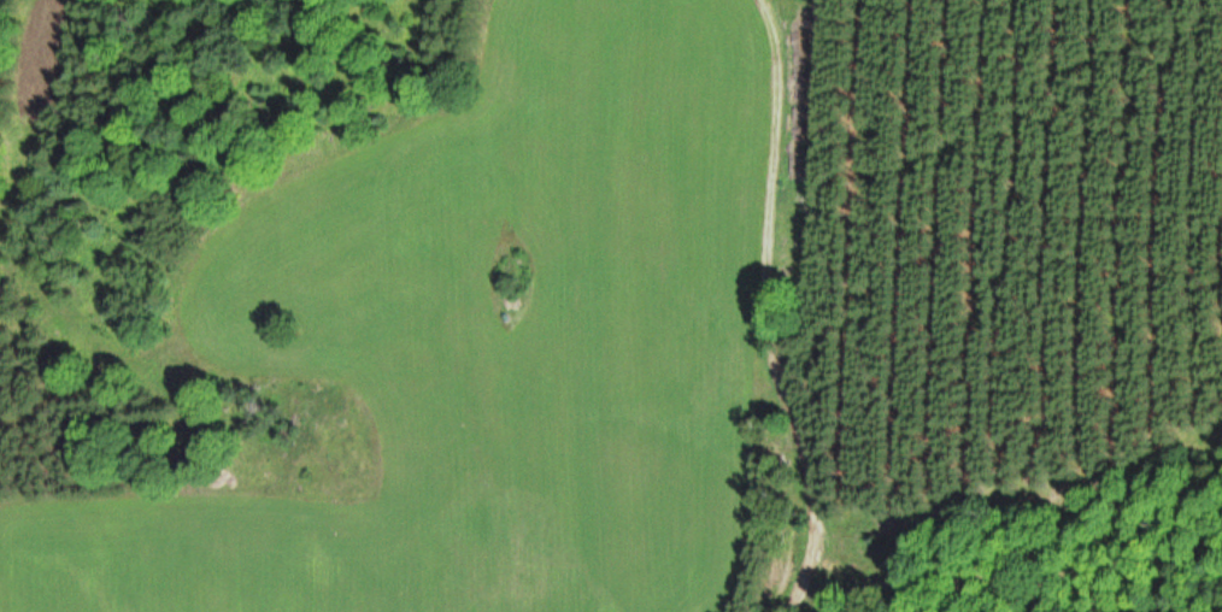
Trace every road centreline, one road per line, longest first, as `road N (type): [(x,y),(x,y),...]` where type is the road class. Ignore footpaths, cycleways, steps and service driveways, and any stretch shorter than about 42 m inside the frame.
road 1 (track): [(824,611),(830,540),(765,323),(774,66),(758,0)]

